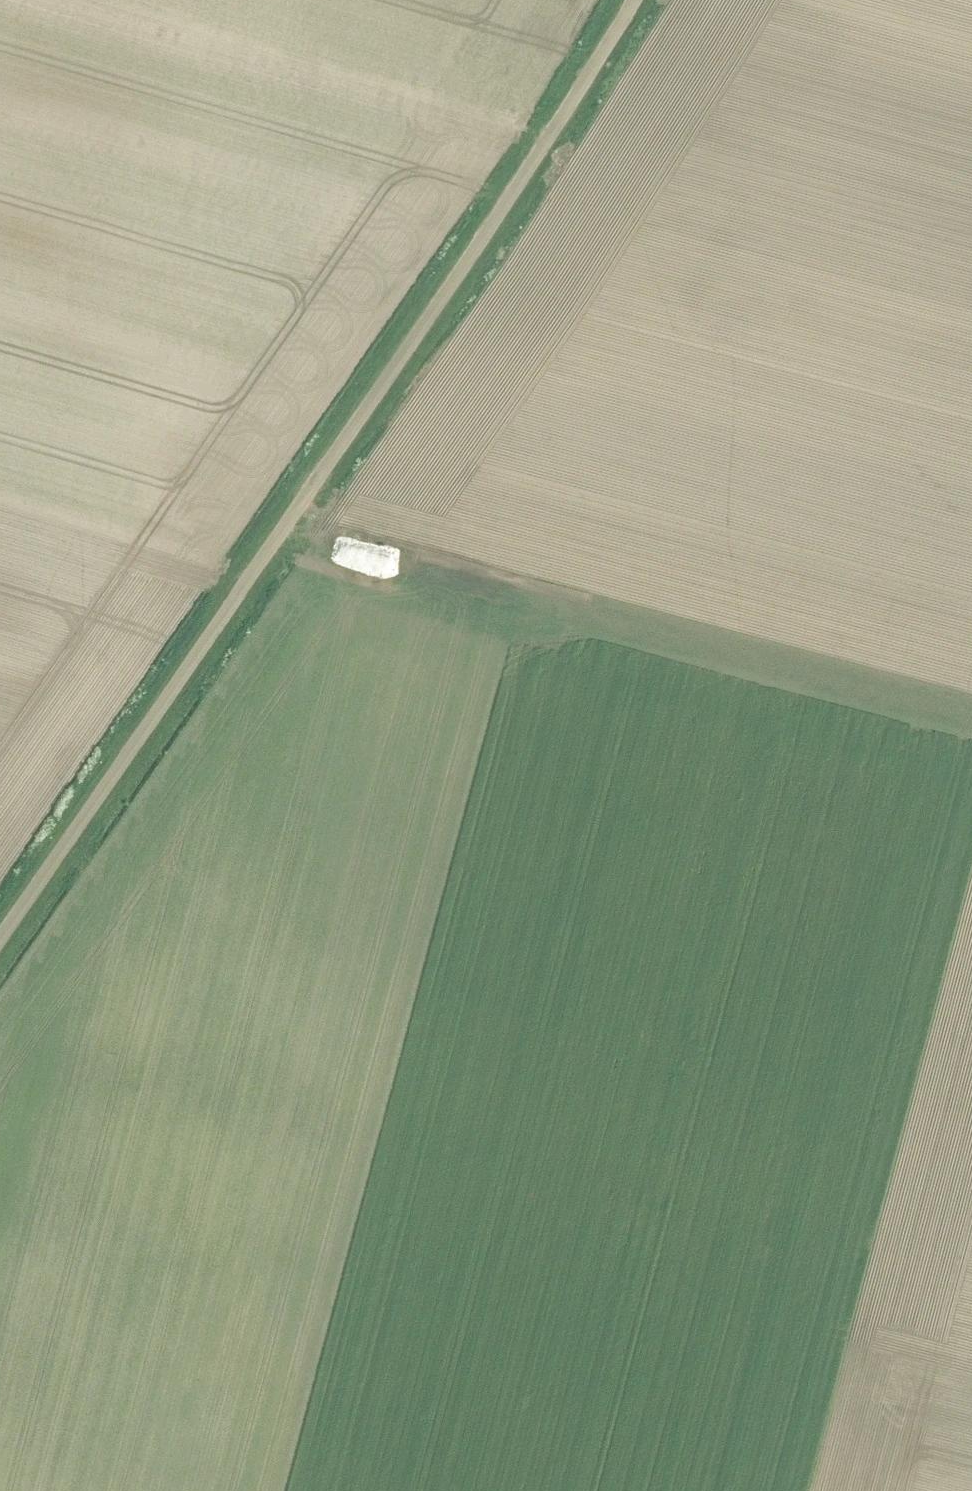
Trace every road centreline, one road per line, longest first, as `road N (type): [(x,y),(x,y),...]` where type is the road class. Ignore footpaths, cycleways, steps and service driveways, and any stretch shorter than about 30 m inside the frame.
road 1 (unclassified): [(0,942),(616,0)]

